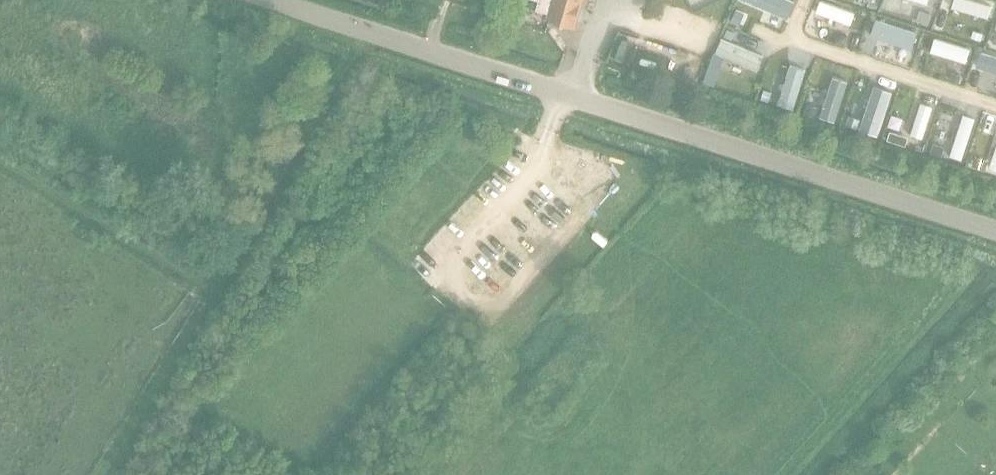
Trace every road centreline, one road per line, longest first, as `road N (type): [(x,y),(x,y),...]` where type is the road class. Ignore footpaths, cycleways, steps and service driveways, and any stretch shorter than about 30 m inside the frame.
road 1 (tertiary): [(995,229),(277,0)]

